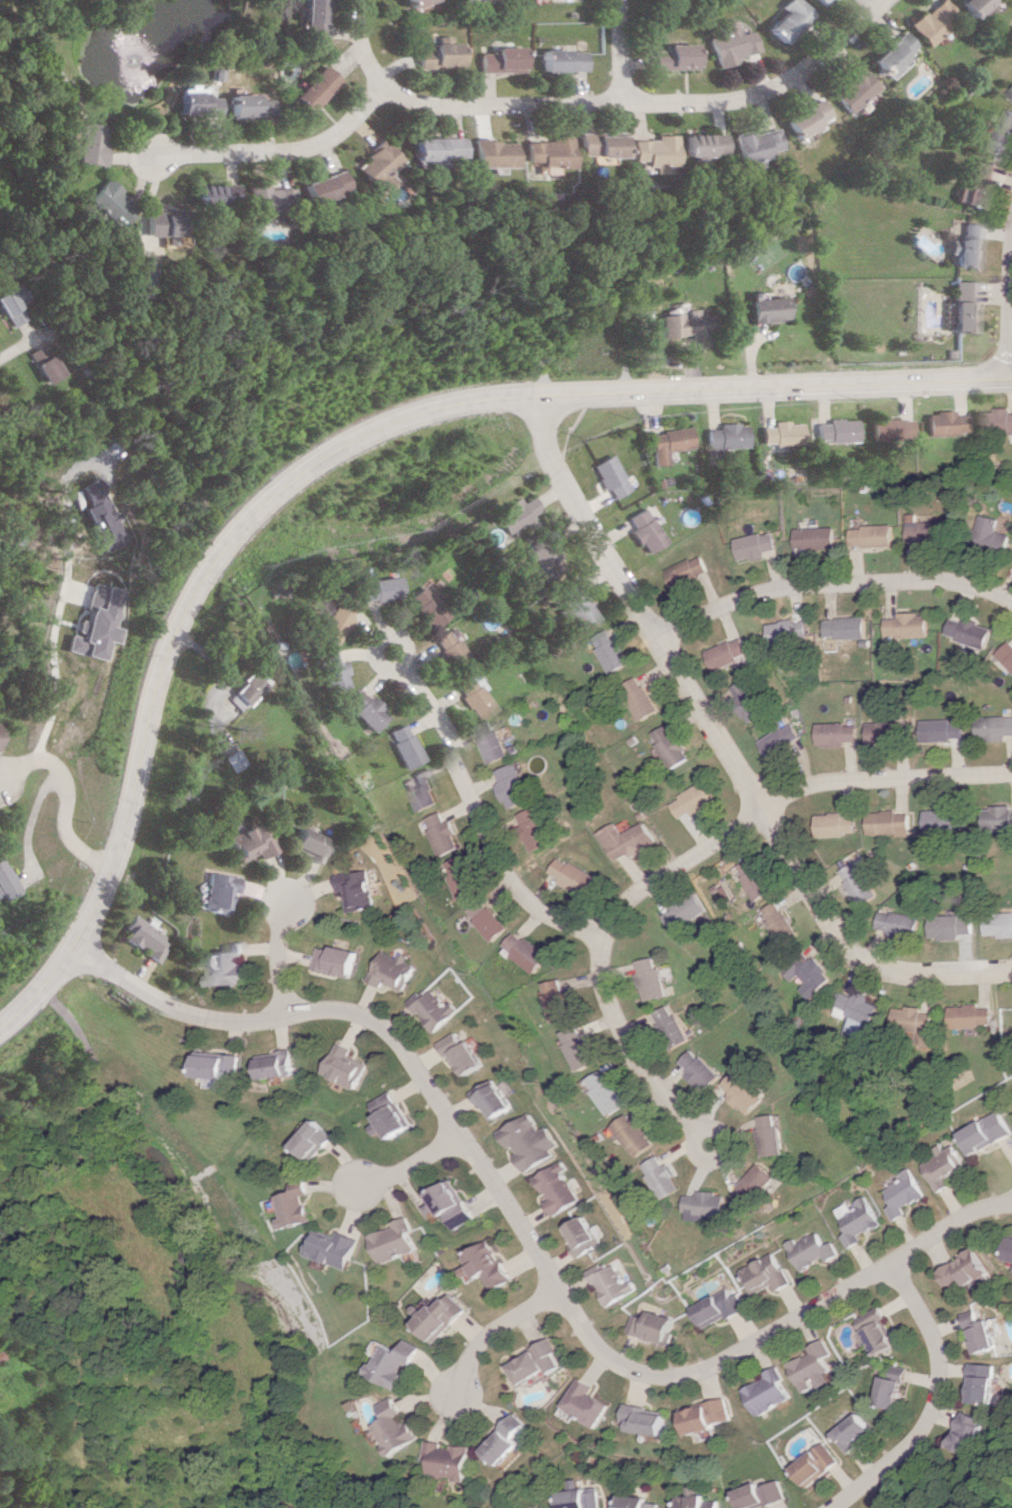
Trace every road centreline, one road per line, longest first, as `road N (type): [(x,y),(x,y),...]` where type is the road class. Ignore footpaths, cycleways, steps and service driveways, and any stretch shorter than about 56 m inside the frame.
road 1 (secondary): [(1011,378),(489,397),(405,414),(331,447),(234,525),(186,596),(157,661),(124,817),(94,901),(43,977),(0,1019)]
road 2 (residential): [(1011,1205),(935,1235),(701,1374),(634,1373),(600,1346),(403,1043),(370,1018),(340,1010),(246,1023),(199,1016),(128,984),(68,944)]
road 3 (residential): [(1011,970),(890,970),(857,955),(550,471),(536,396)]
road 4 (residential): [(878,0),(805,65),(752,97),(449,107),(395,98),(364,62),(363,0)]
road 5 (residential): [(1011,773),(813,784),(660,871),(621,901),(600,935)]
road 6 (residential): [(600,935),(524,891),(419,693),(386,651)]
road 7 (residential): [(1011,602),(933,579),(848,584),(762,593),(658,632)]
road 8 (residential): [(889,1263),(933,1336),(937,1404),(914,1444),(830,1507)]
road 9 (residential): [(380,81),(337,130),(300,150),(142,155)]
road 10 (residential): [(600,935),(597,975),(624,1044),(658,1097),(704,1142)]
road 11 (residential): [(558,1286),(484,1343),(456,1400)]
road 12 (residential): [(284,1016),(277,942),(284,893)]
road 13 (residential): [(461,1134),(412,1167),(355,1188)]

